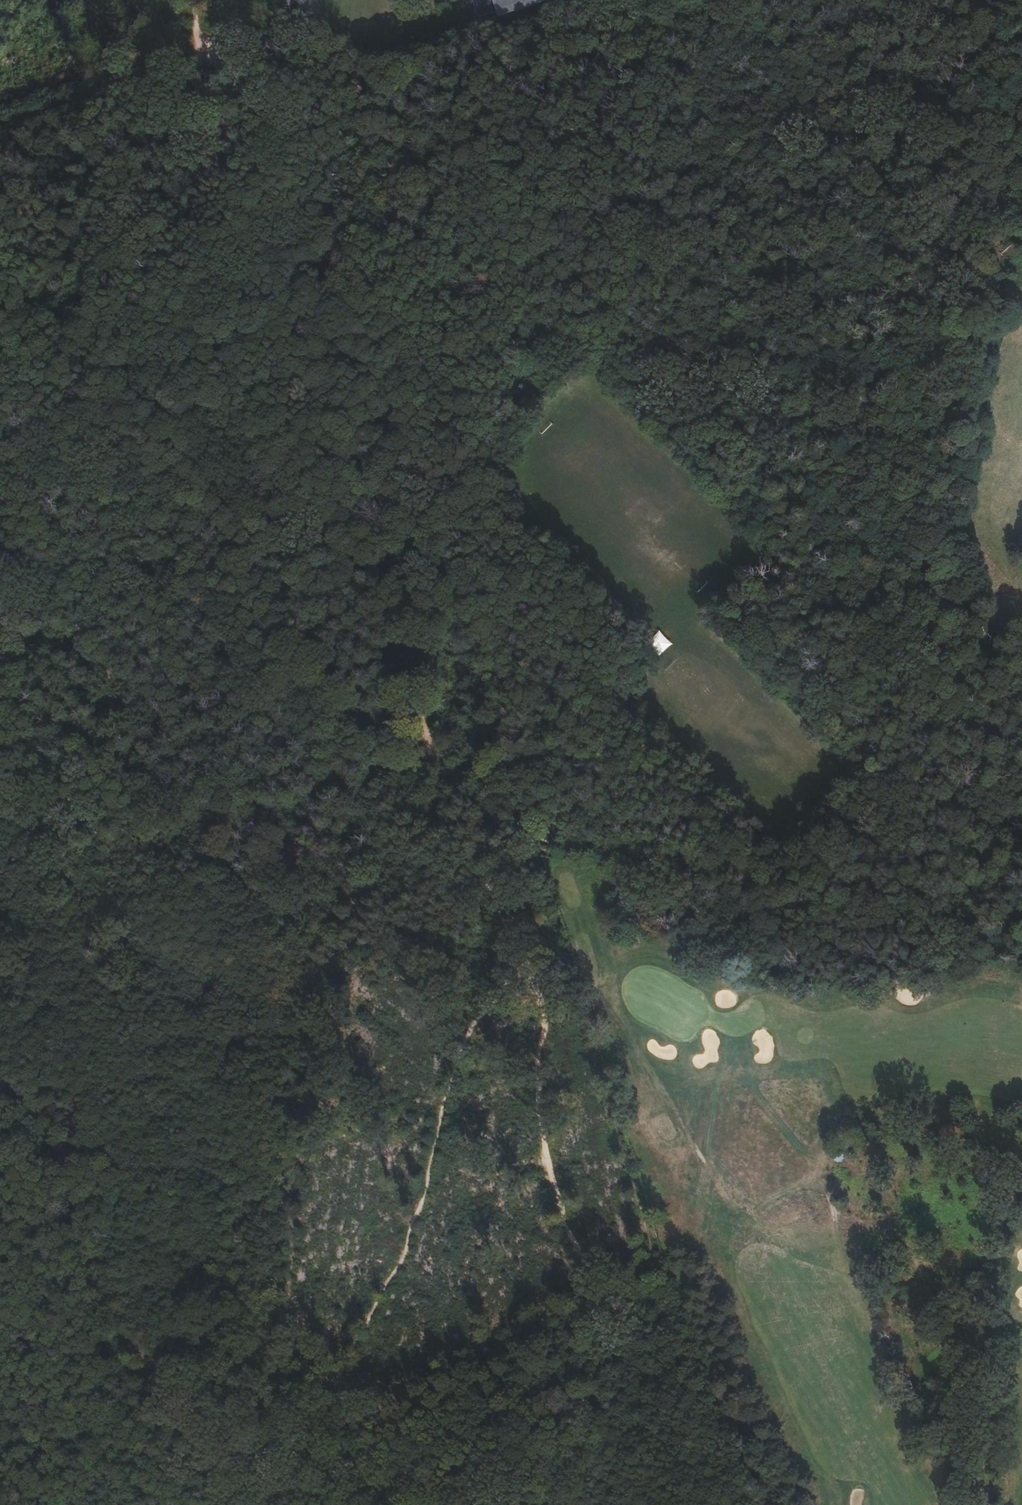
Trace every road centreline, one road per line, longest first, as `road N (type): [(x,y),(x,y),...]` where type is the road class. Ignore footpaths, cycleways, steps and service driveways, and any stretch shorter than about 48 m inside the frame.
road 1 (track): [(325,1504),(220,1432),(97,1299),(72,1162),(0,1064)]

